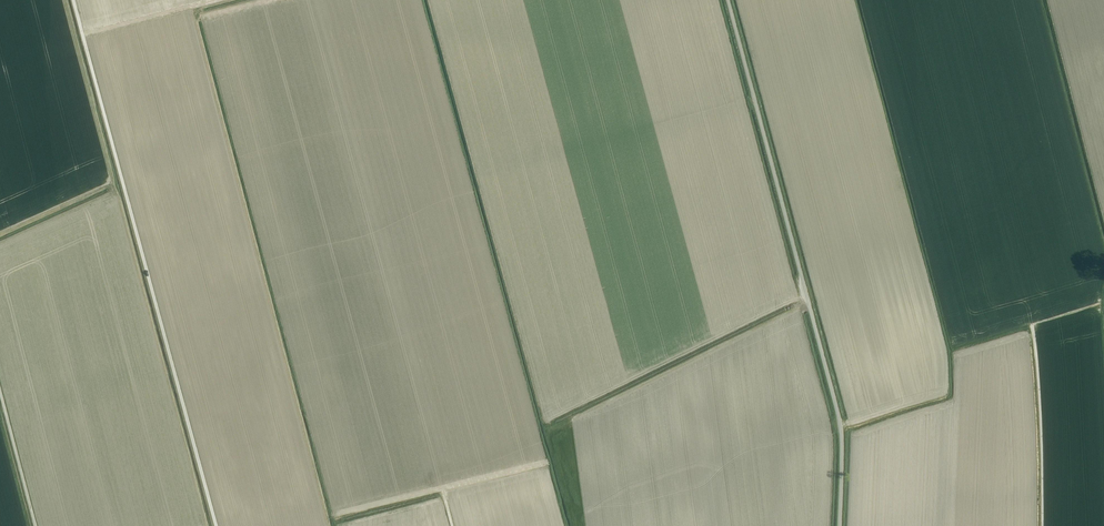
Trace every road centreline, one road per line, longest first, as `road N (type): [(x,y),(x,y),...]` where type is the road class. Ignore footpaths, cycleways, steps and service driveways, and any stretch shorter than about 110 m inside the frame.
road 1 (unclassified): [(838,525),(838,417),(726,0)]

